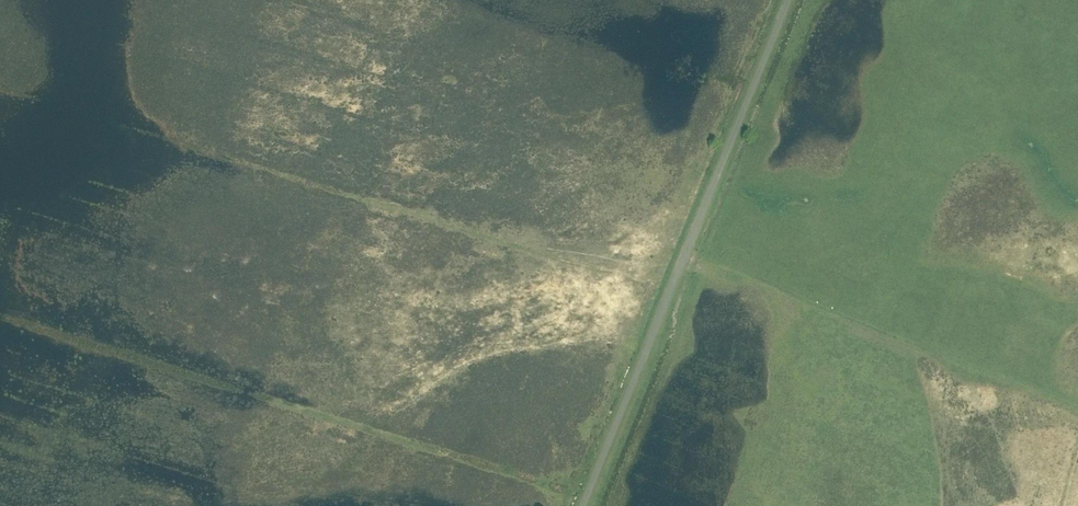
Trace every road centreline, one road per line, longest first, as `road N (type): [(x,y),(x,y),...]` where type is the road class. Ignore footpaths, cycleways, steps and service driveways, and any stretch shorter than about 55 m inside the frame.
road 1 (unclassified): [(583,505),(788,0)]

